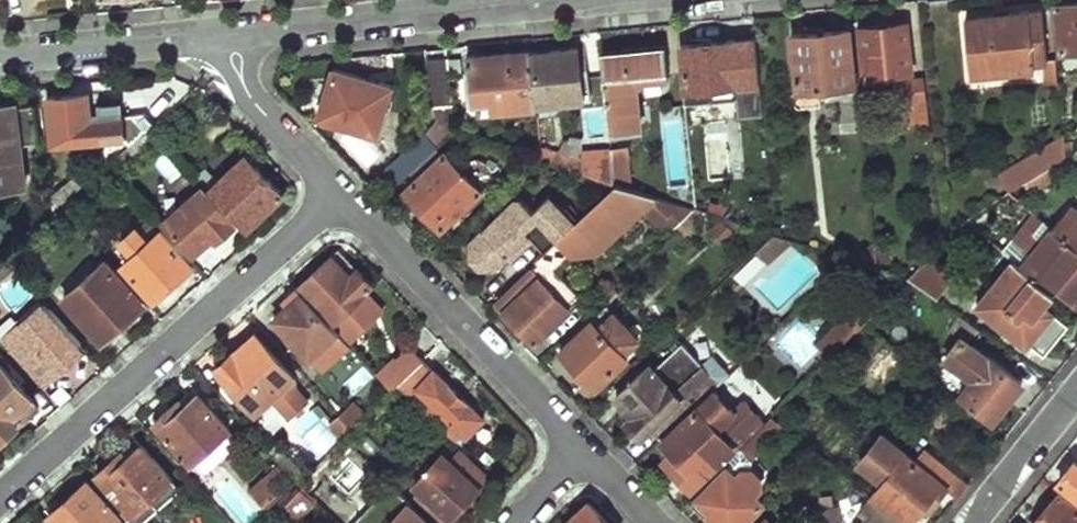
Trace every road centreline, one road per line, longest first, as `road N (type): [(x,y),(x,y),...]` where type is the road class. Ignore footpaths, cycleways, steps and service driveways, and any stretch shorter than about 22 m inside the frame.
road 1 (residential): [(0,498),(342,198)]
road 2 (residential): [(217,35),(571,0)]
road 3 (residential): [(342,198),(587,450)]
road 4 (residential): [(0,57),(217,35)]
road 5 (residential): [(217,35),(238,82),(342,198)]
road 6 (residential): [(1076,394),(974,522)]

